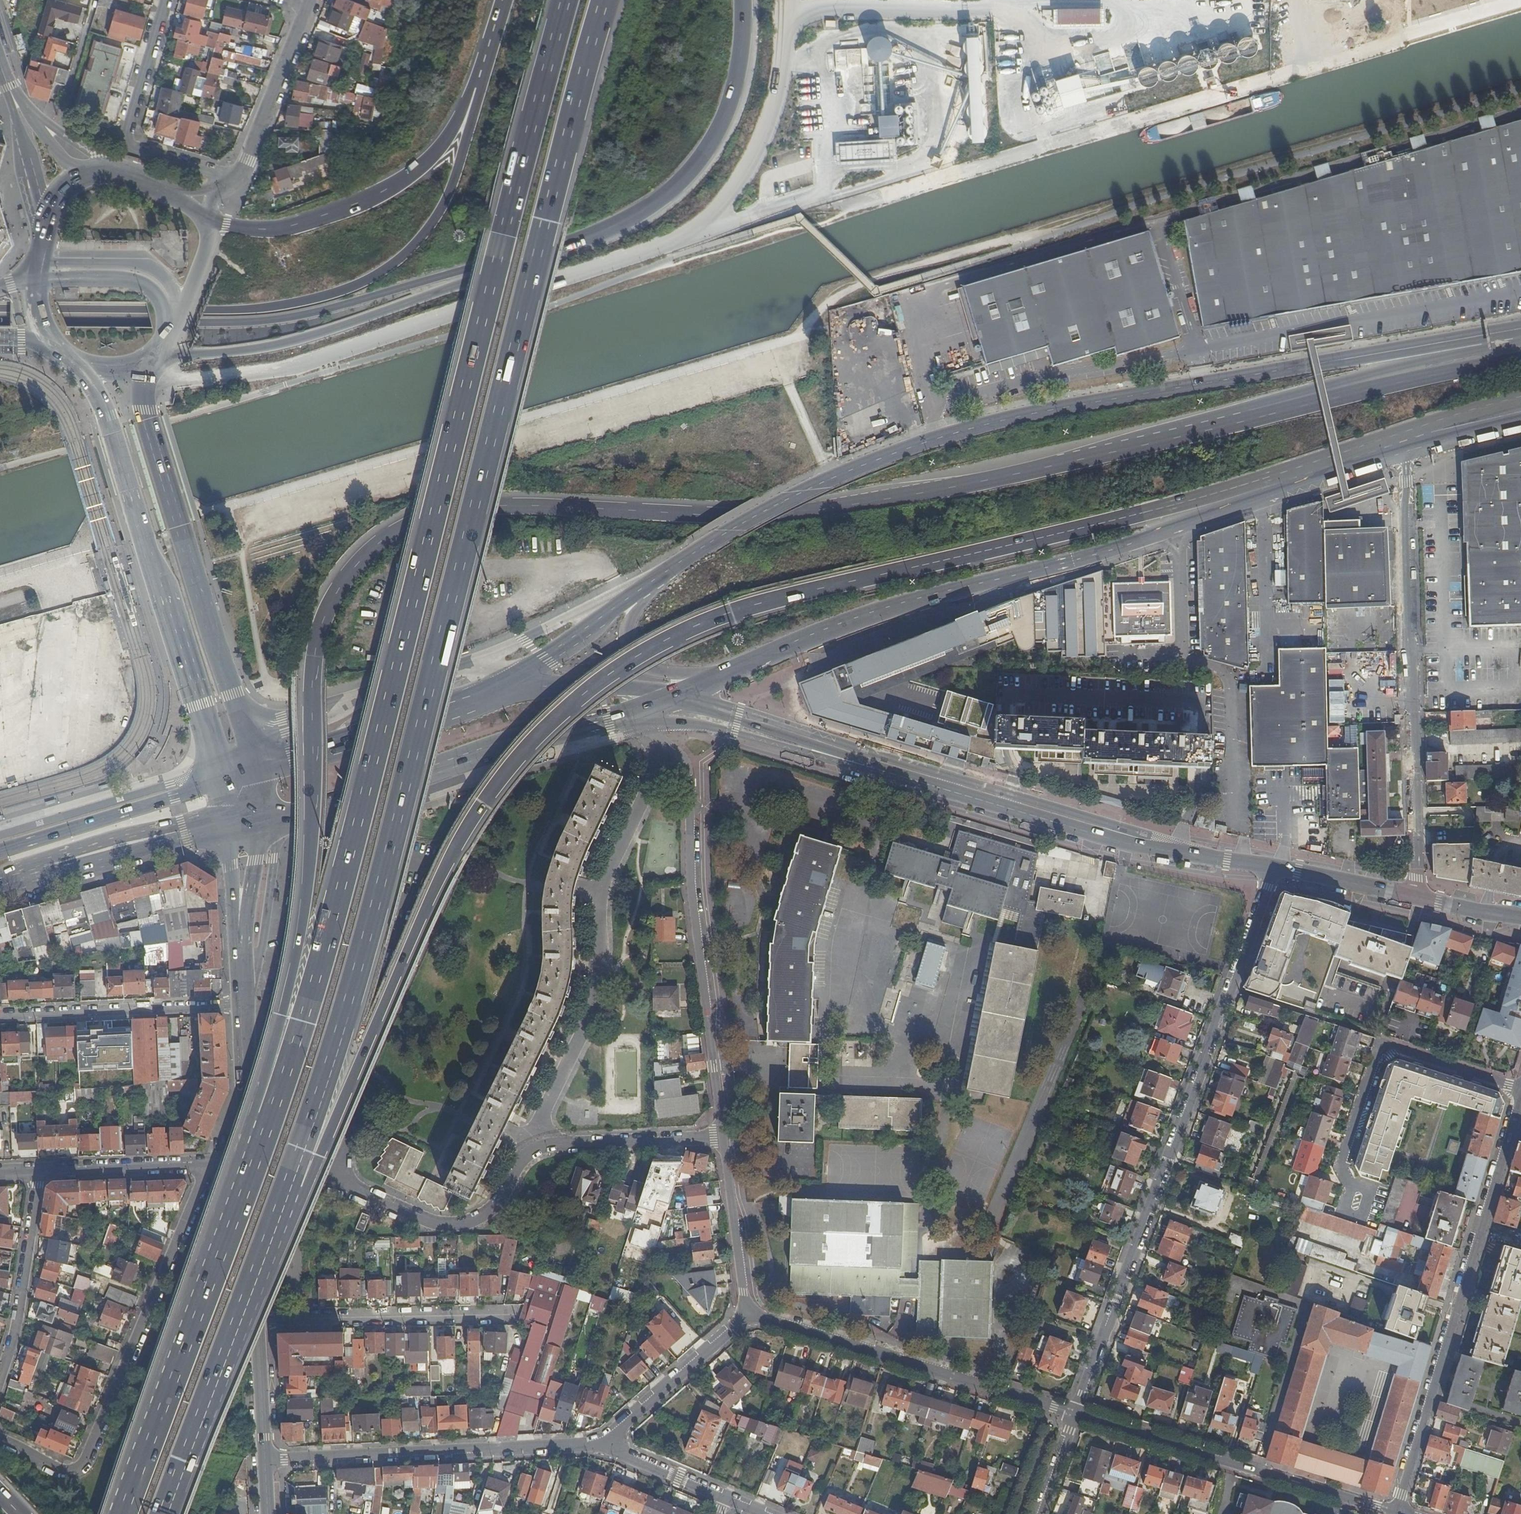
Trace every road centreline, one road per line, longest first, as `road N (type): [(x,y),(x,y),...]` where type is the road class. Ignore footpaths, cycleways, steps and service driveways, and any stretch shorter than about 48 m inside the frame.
road 1 (motorway): [(1251,419),(815,510),(496,505),(427,519),(379,541),(340,577),(317,624),(308,670),(315,782),(308,897),(292,992),(266,1074),(268,1123)]
road 2 (motorway): [(291,1196),(321,1157),(480,803),(579,701),(653,645),(731,611),(831,582),(1283,481)]
road 3 (motorway): [(291,1196),(390,860),(605,0)]
road 4 (motorway): [(565,0),(352,866),(307,1027),(268,1123)]
road 5 (primary): [(1489,342),(987,424),(807,490),(641,587)]
road 6 (motorway): [(494,47),(435,216),(417,242),(360,282),(246,308),(0,306)]
road 7 (primary): [(717,677),(822,628),(1189,522),(1283,481)]
road 8 (residential): [(1271,866),(1075,1413)]
road 9 (motorway): [(0,317),(278,318),(563,242)]
road 10 (unclassified): [(1415,896),(1401,442)]
road 11 (primary): [(71,359),(111,430),(219,780)]
road 12 (residential): [(641,730),(652,768),(599,895),(603,969),(532,1151)]
road 13 (residential): [(641,730),(687,768),(692,892),(724,1137)]
road 14 (motorway): [(154,361),(309,334),(552,254),(563,242)]
road 15 (residential): [(1394,1511),(1520,1101)]
road 16 (primary): [(250,770),(146,419),(144,384),(154,361)]
road 17 (motorway): [(268,1123),(124,1513)]
road 18 (residential): [(0,1441),(59,1471),(84,1460),(209,1163)]
road 19 (tertiary): [(1271,866),(1128,843),(871,768)]
road 20 (primary): [(257,821),(286,821),(517,740),(616,715)]
road 21 (motorway): [(494,47),(481,60),(456,123),(418,169),(389,188),(275,229),(207,220)]
road 22 (residential): [(747,1314),(1075,1413)]
road 23 (residential): [(264,1460),(606,1441)]
road 24 (motorway): [(167,1513),(291,1196)]
road 25 (residential): [(1075,1413),(1394,1511)]
road 26 (residential): [(532,1151),(491,1209),(450,1225),(429,1223),(336,1179),(247,1181)]
road 27 (motorway): [(563,242),(651,202),(695,161),(727,109),(739,0)]
road 28 (residential): [(1356,1204),(1340,1166),(1375,1055),(1385,1045),(1520,1089)]
road 29 (unknown): [(0,882),(42,857),(225,801),(250,770)]
road 30 (primary): [(513,678),(443,710),(250,770)]
road 31 (primary): [(1520,361),(1251,419)]
road 32 (residential): [(236,180),(139,152),(128,139),(167,0)]
road 33 (residential): [(514,1313),(257,1320)]
road 34 (primary): [(1489,342),(1270,400),(1251,419)]
road 35 (tertiary): [(634,710),(871,768)]
road 36 (residential): [(239,1004),(0,1013)]
road 37 (primary): [(224,829),(0,891)]
road 38 (unknown): [(219,780),(0,848)]
road 39 (residential): [(41,1169),(17,1327),(0,1373)]
road 40 (tertiary): [(871,768),(678,695)]
road 41 (residential): [(724,1137),(532,1151)]
road 42 (residential): [(747,1314),(606,1441)]
road 43 (tertiary): [(236,180),(306,6)]
road 44 (residential): [(724,1137),(747,1314)]
road 45 (residential): [(41,1169),(209,1163)]
road 46 (tertiary): [(678,695),(513,678)]
road 47 (primary): [(167,334),(154,291),(141,281),(37,277)]
road 48 (primary): [(641,587),(629,653),(643,667),(717,677)]
road 49 (primary): [(239,1004),(246,1162)]
road 50 (primary): [(641,587),(513,678)]
road 51 (tertiary): [(1415,896),(1271,866)]
road 52 (primary): [(9,87),(46,226)]
road 53 (primary): [(257,1320),(264,1460)]
road 54 (primary): [(247,1181),(257,1320)]
road 55 (residential): [(58,131),(95,0)]
road 56 (residential): [(606,1441),(726,1496)]
road 57 (primary): [(1283,481),(1401,442)]
road 58 (primary): [(167,334),(206,246),(207,220)]

